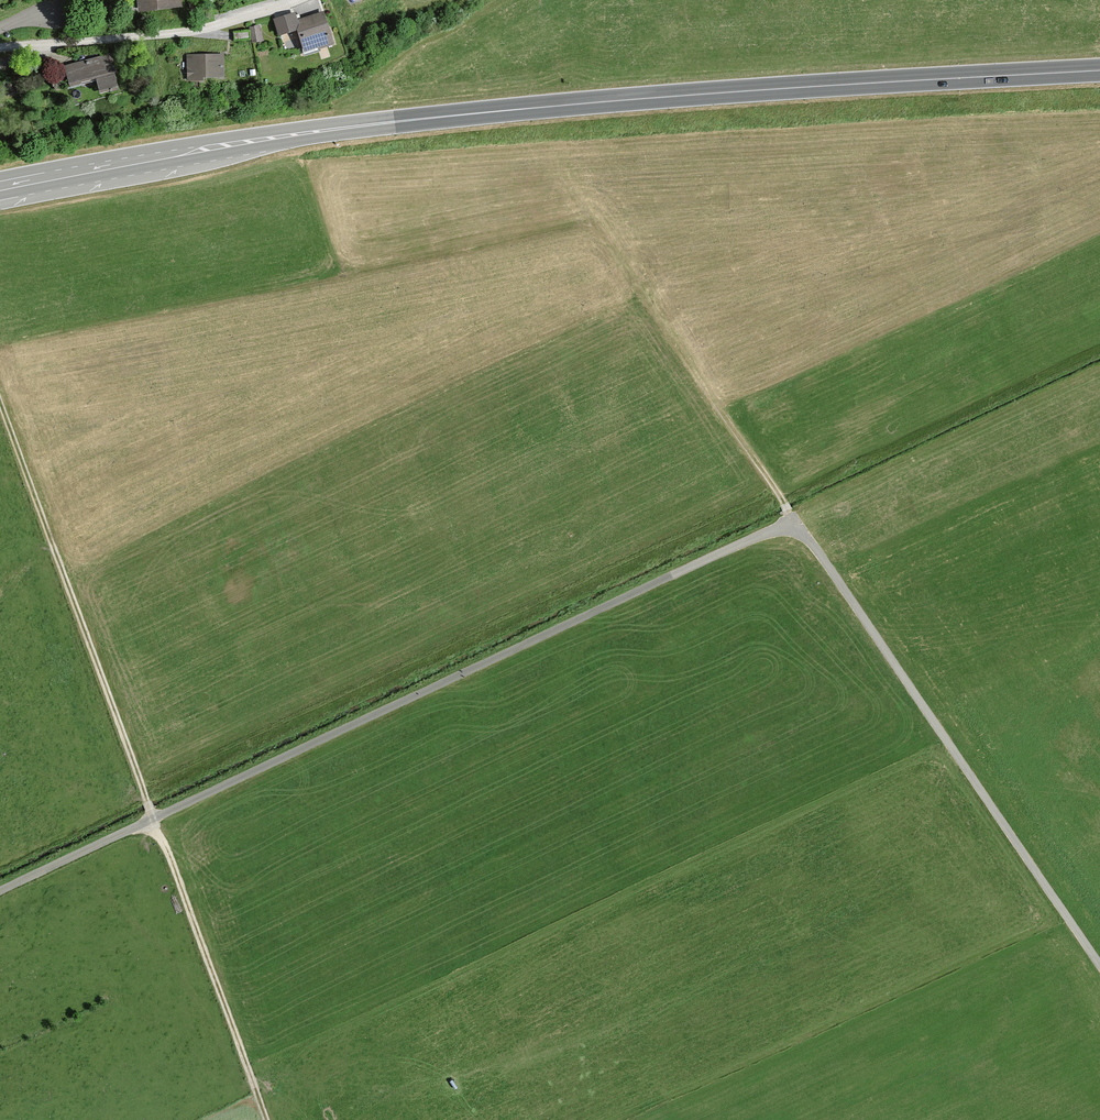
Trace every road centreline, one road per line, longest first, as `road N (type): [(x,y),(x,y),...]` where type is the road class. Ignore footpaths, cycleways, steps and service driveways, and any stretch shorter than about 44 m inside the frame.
road 1 (track): [(1099,965),(817,549),(797,527),(782,524),(0,889)]
road 2 (primary): [(0,192),(261,141),(423,120),(1099,71)]
road 3 (track): [(0,407),(152,818)]
road 4 (track): [(266,1119),(152,818)]
road 5 (residential): [(0,44),(158,35),(284,0)]

